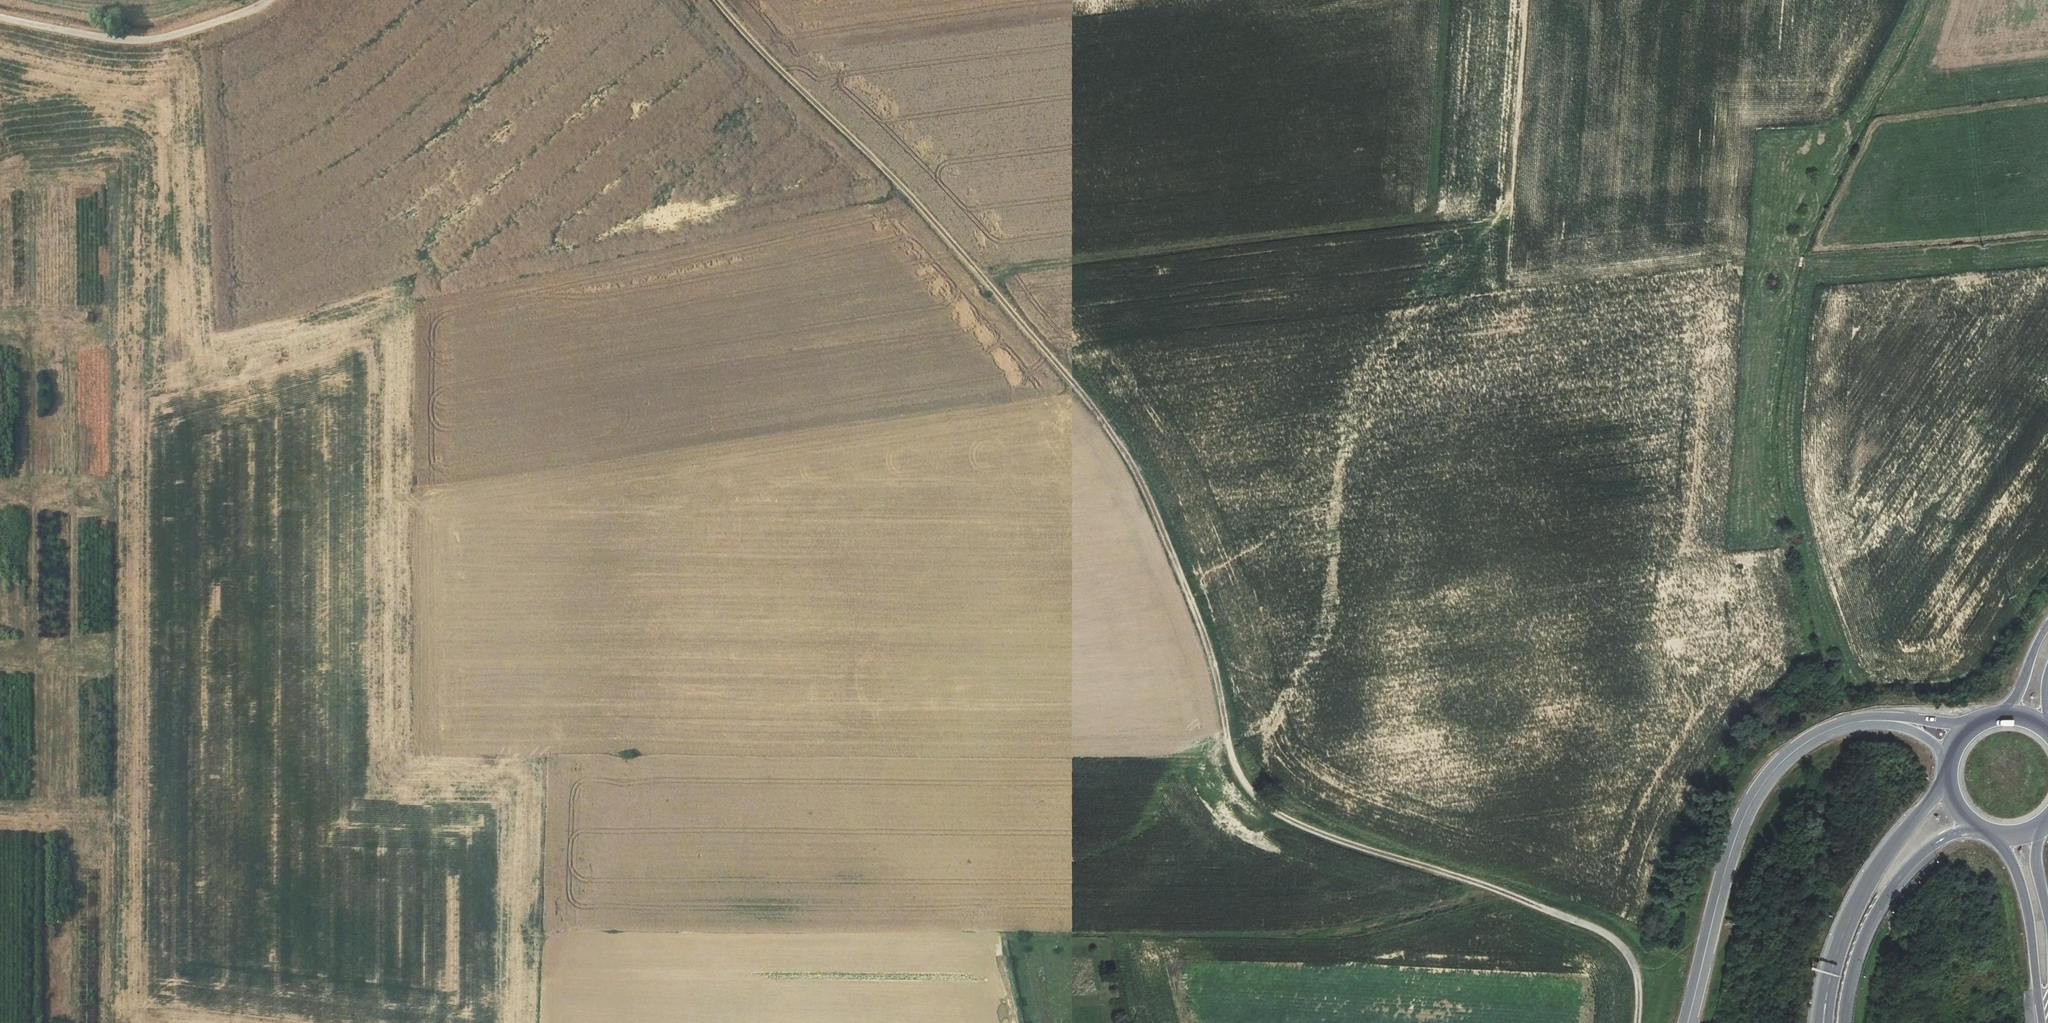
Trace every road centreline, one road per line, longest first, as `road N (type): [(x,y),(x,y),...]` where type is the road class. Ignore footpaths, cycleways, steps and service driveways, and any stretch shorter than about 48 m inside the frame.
road 1 (track): [(714,0),(980,279),(1128,459),(1200,635),(1238,776),(1261,807),(1324,839),(1591,926),(1627,952),(1639,990),(1636,1022)]
road 2 (tertiary): [(1688,1022),(1731,850),(1762,786),(1819,735),(1860,722),(1900,722)]
road 3 (track): [(269,0),(216,25),(128,40),(0,18)]
road 4 (motorway): [(1843,1022),(1854,961),(1891,889),(1933,845),(1974,827)]
road 5 (motorway): [(1946,782),(1868,882),(1826,993)]
road 6 (primary): [(1998,837),(2026,903),(2044,1022)]

